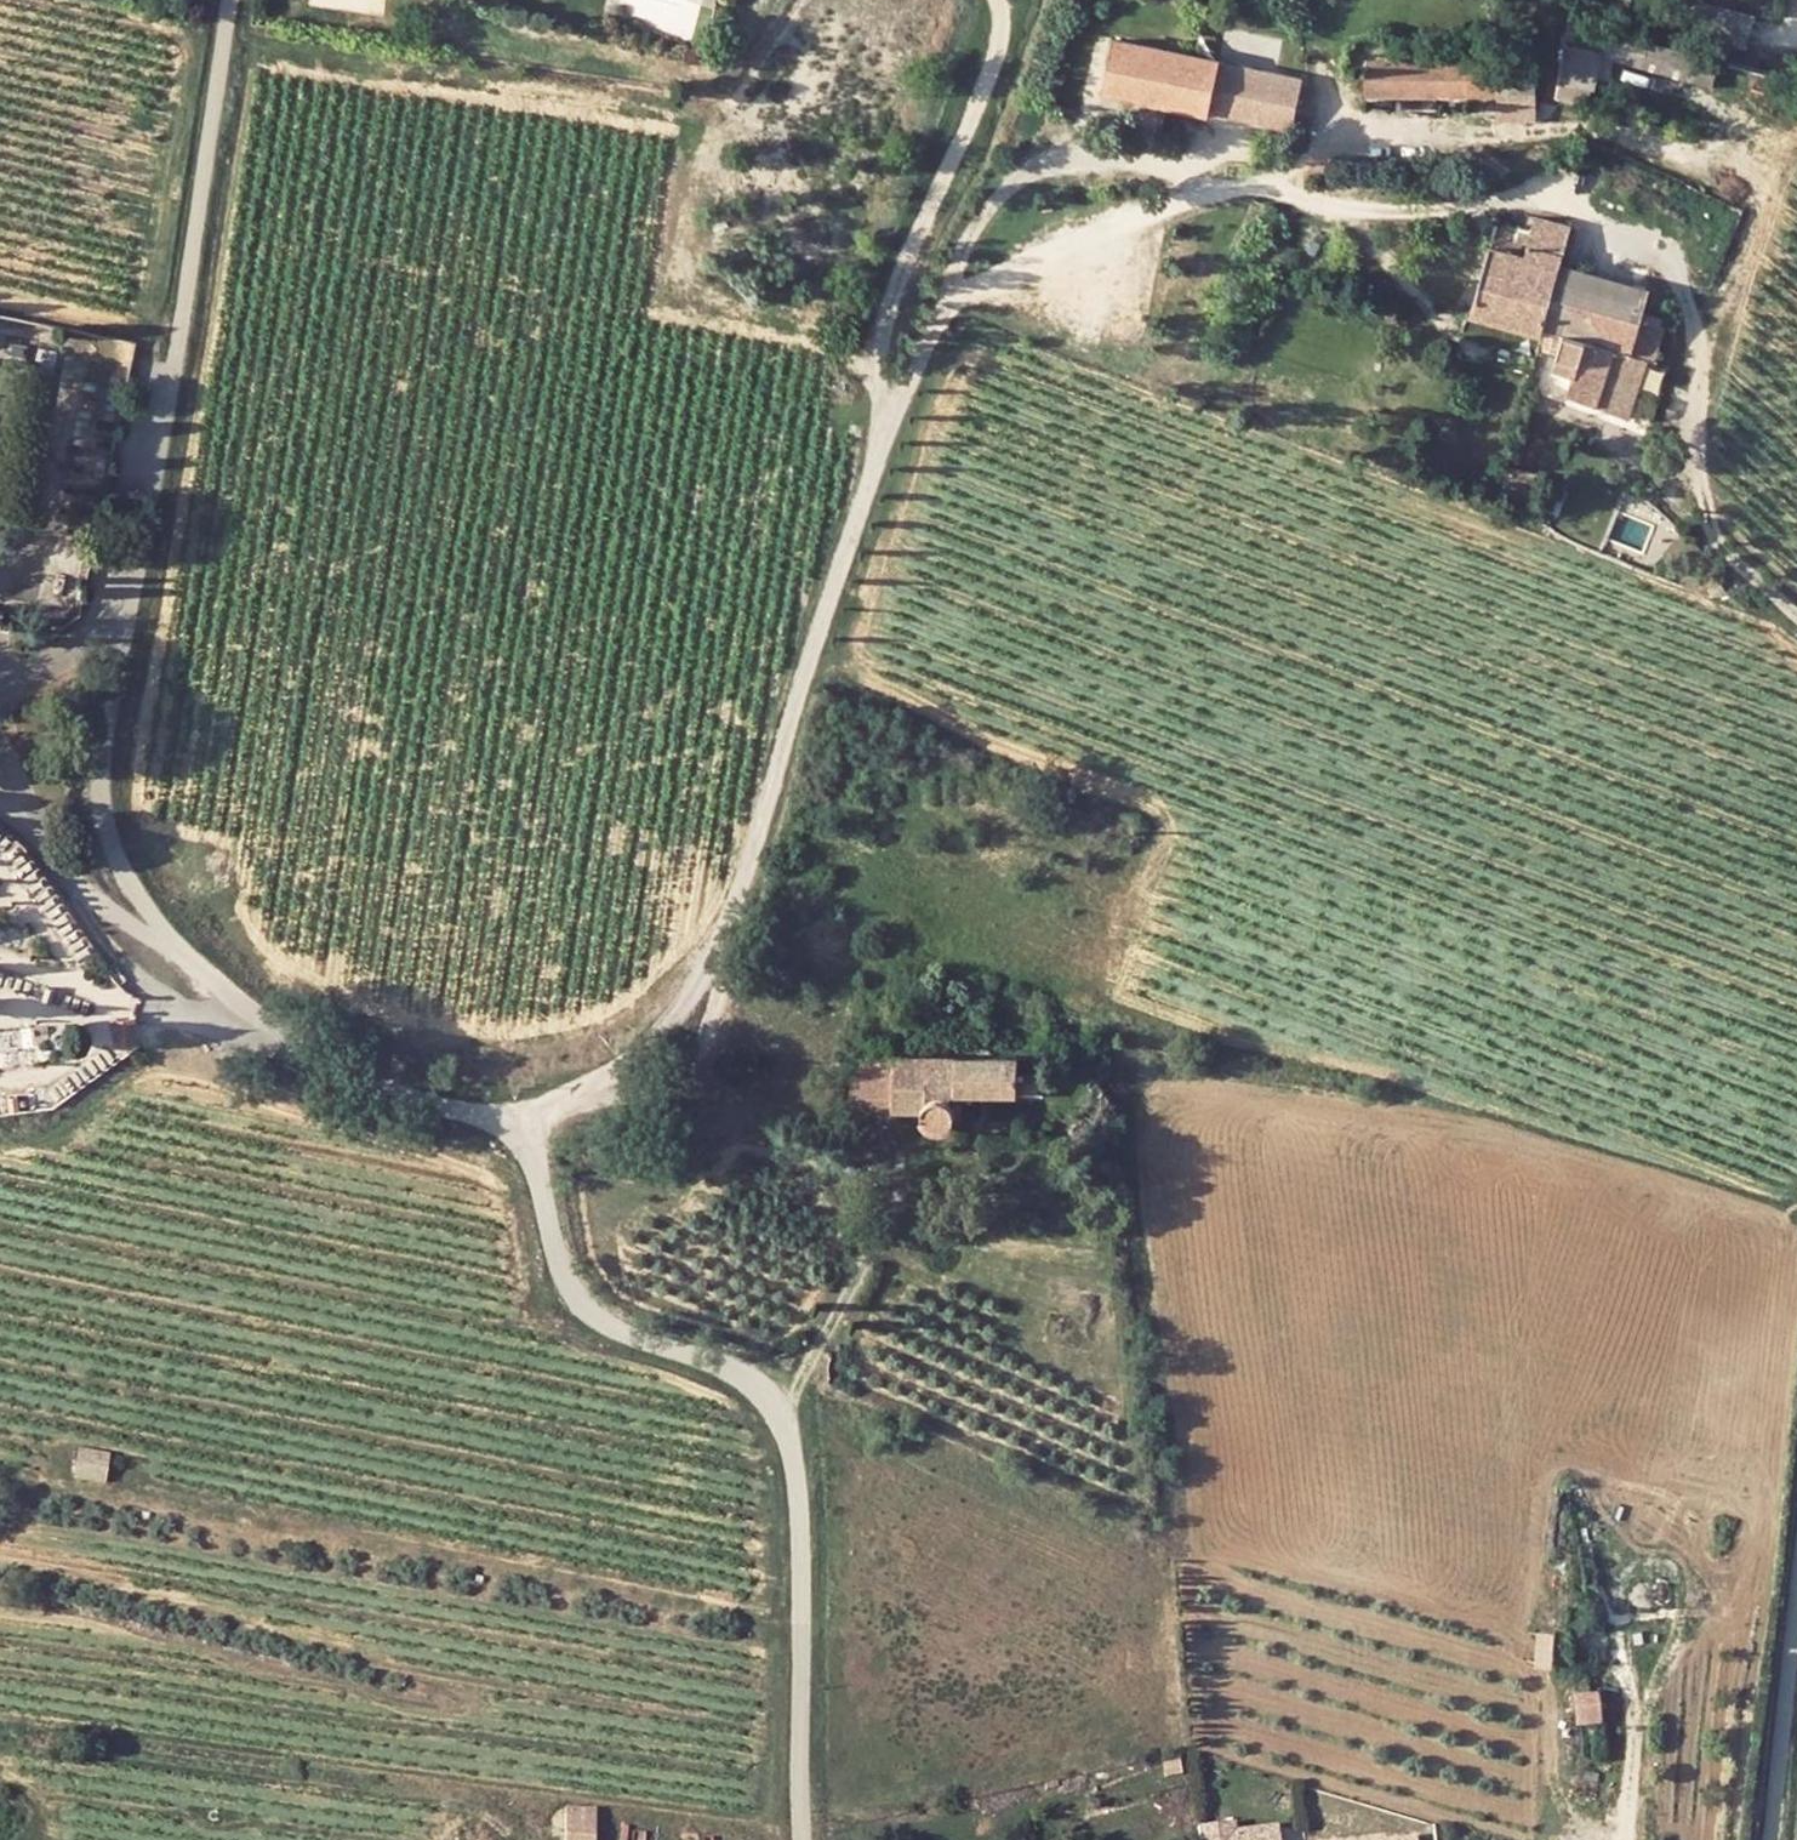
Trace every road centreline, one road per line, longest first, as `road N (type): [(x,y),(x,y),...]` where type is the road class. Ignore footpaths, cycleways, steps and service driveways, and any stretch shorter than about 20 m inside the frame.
road 1 (residential): [(525,1137),(608,1087),(679,1029),(731,922),(888,421),(878,361),(888,310),(980,101),(1000,36),(996,0)]
road 2 (unclassified): [(231,0),(103,773),(116,853),(184,957)]
road 3 (unclassified): [(525,1137),(563,1271),(584,1298),(613,1322),(718,1365),(776,1400),(791,1437),(809,1551),(810,1839)]
road 4 (unclassified): [(184,957),(317,1048),(455,1099),(525,1137)]
road 5 (unclassified): [(1768,1839),(1796,1574)]
road 6 (unclassified): [(0,802),(100,902),(184,957)]

